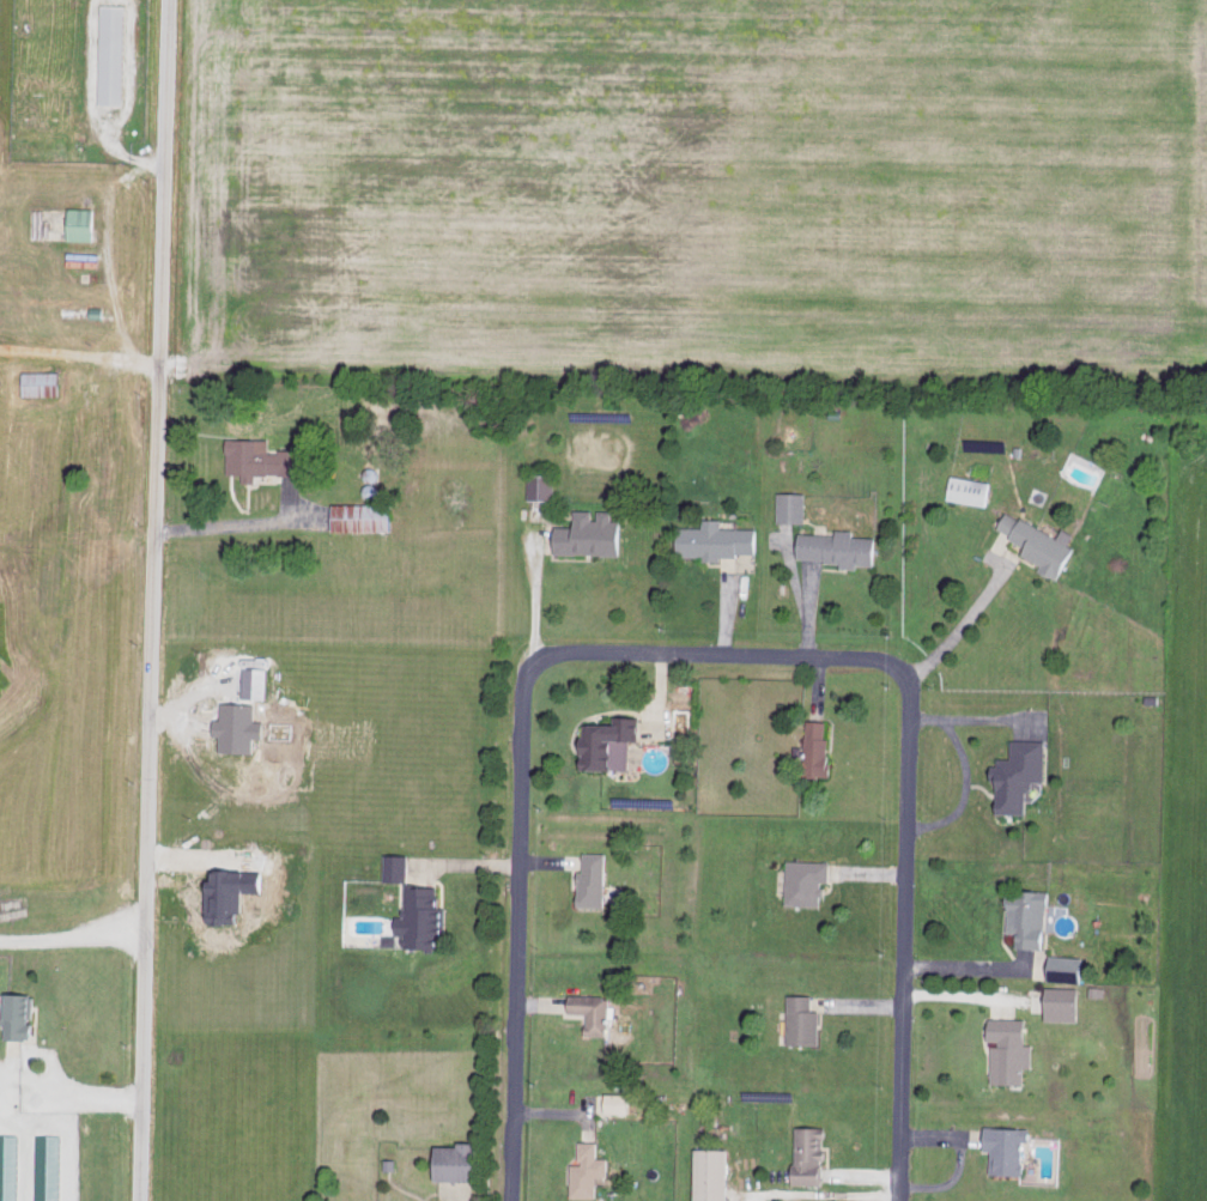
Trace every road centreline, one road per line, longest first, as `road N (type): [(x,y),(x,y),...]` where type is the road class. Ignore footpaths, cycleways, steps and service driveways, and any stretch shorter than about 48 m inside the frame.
road 1 (residential): [(894,1200),(892,661),(879,653),(548,647),(522,671),(502,1200)]
road 2 (residential): [(142,1200),(166,0)]

